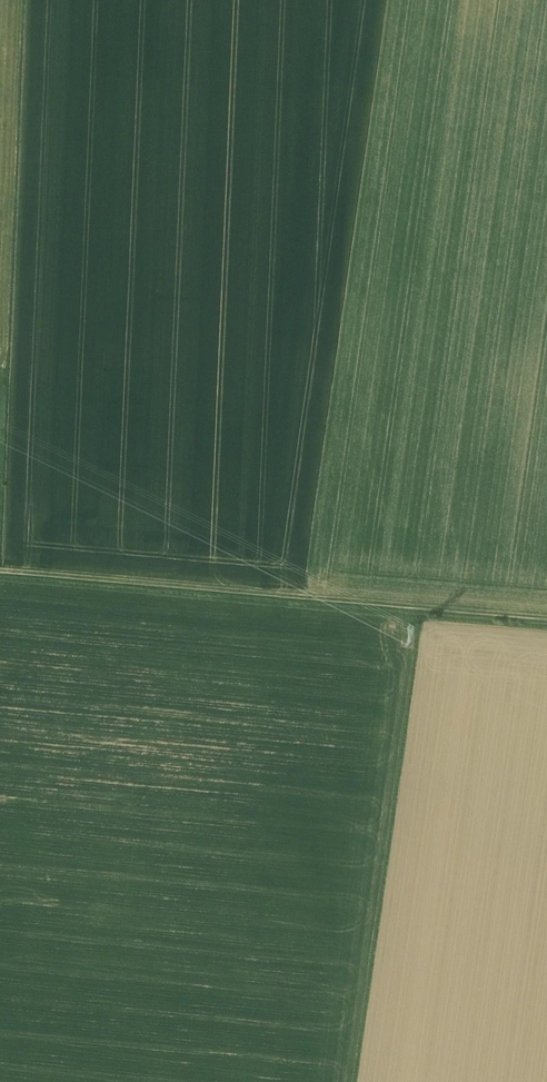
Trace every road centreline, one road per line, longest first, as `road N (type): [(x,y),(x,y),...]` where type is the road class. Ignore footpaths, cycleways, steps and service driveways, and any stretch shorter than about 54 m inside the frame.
road 1 (track): [(0,568),(546,618)]

